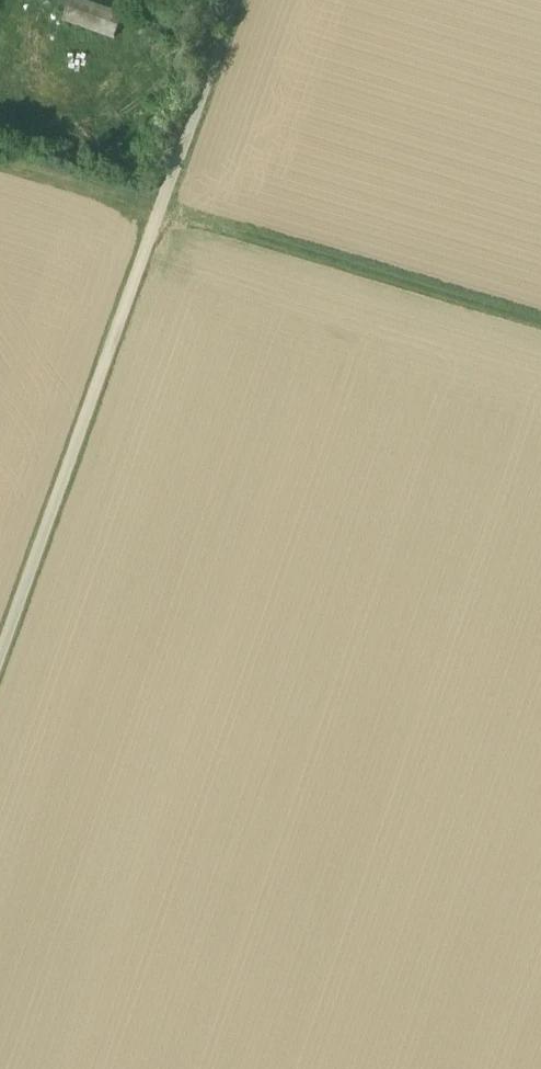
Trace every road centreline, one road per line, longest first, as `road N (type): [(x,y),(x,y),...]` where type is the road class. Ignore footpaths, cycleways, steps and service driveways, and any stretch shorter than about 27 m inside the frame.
road 1 (track): [(235,0),(0,653)]
road 2 (track): [(540,332),(161,211),(0,171)]

